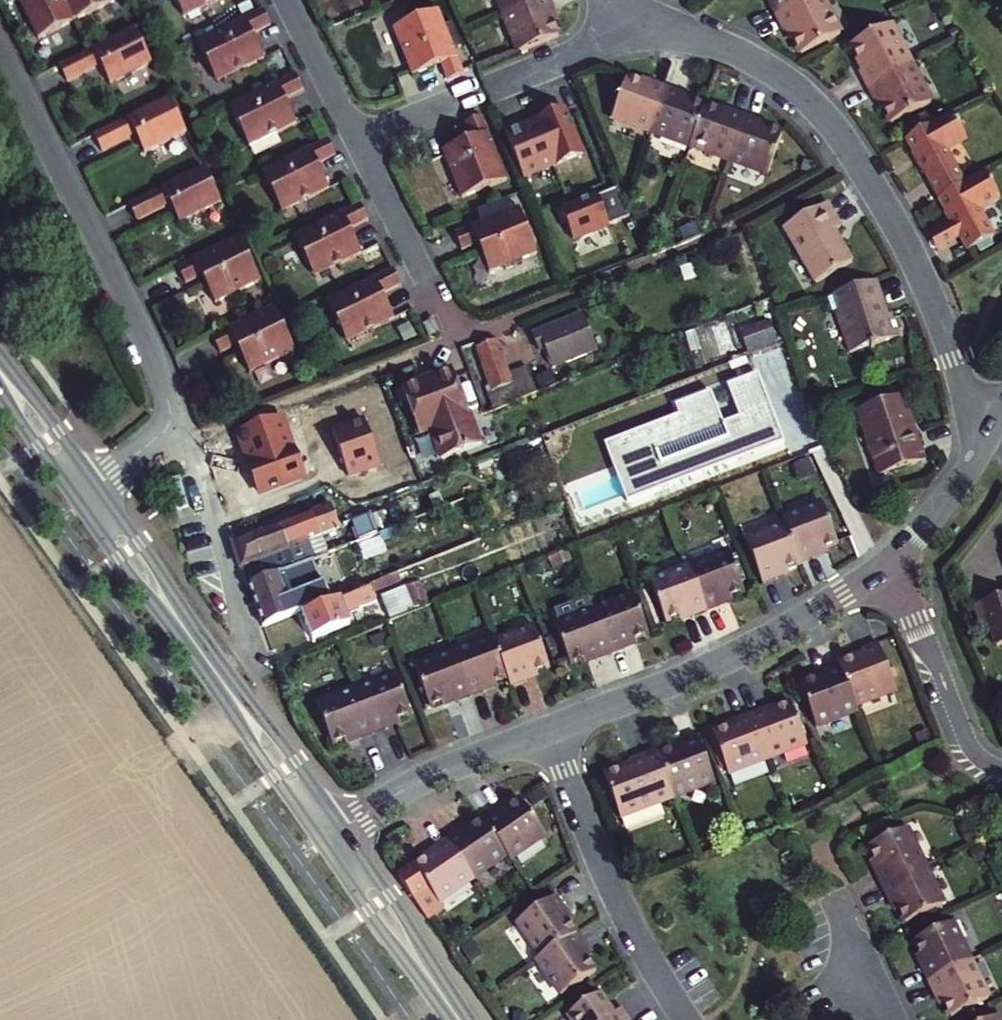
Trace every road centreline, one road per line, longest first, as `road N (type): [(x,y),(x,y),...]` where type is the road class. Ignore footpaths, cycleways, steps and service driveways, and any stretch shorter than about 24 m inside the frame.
road 1 (residential): [(642,25),(764,64),(824,112),(916,263),(982,446)]
road 2 (residential): [(87,493),(160,437),(170,415),(132,310),(0,46)]
road 3 (tertiary): [(87,493),(335,837)]
road 4 (residential): [(888,564),(739,653),(550,729)]
road 5 (residential): [(550,729),(616,891),(687,1019)]
road 6 (residential): [(358,141),(642,25)]
road 7 (residential): [(550,729),(419,781),(335,837)]
road 8 (residential): [(888,564),(969,745),(1001,769)]
road 9 (residential): [(358,141),(459,342)]
road 10 (tertiary): [(335,837),(461,1019)]
road 11 (residential): [(287,0),(358,141)]
road 12 (residential): [(982,446),(936,516),(888,564)]
road 13 (tertiary): [(0,373),(87,493)]
road 14 (residential): [(896,1019),(835,896)]

